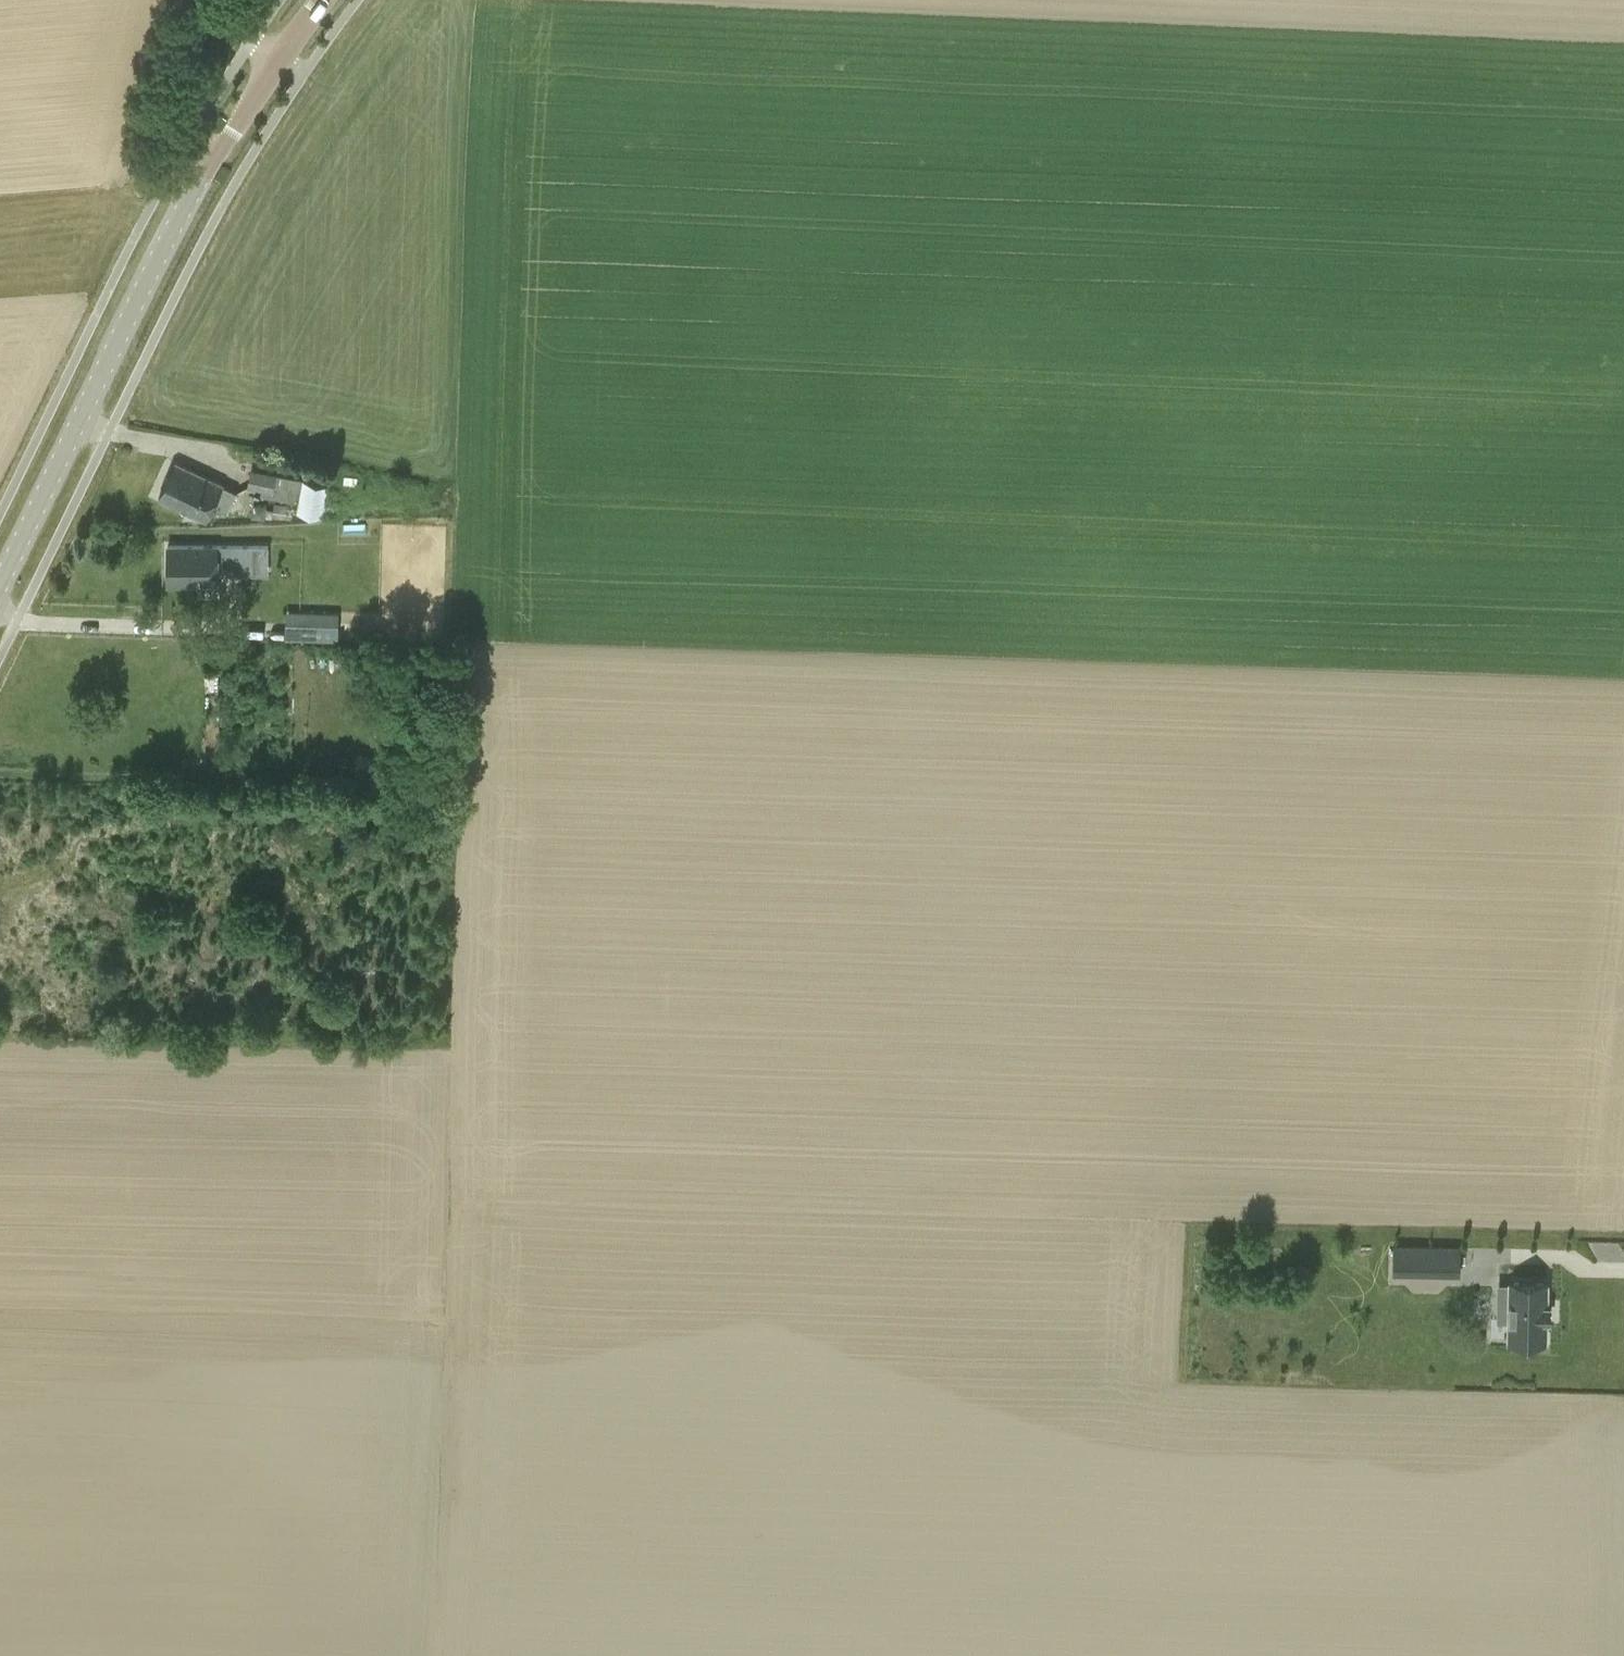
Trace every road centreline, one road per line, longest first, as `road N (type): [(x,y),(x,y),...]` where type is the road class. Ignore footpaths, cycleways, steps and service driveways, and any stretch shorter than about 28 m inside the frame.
road 1 (secondary): [(0,583),(124,322),(215,156),(323,0)]
road 2 (track): [(0,774),(207,780)]

